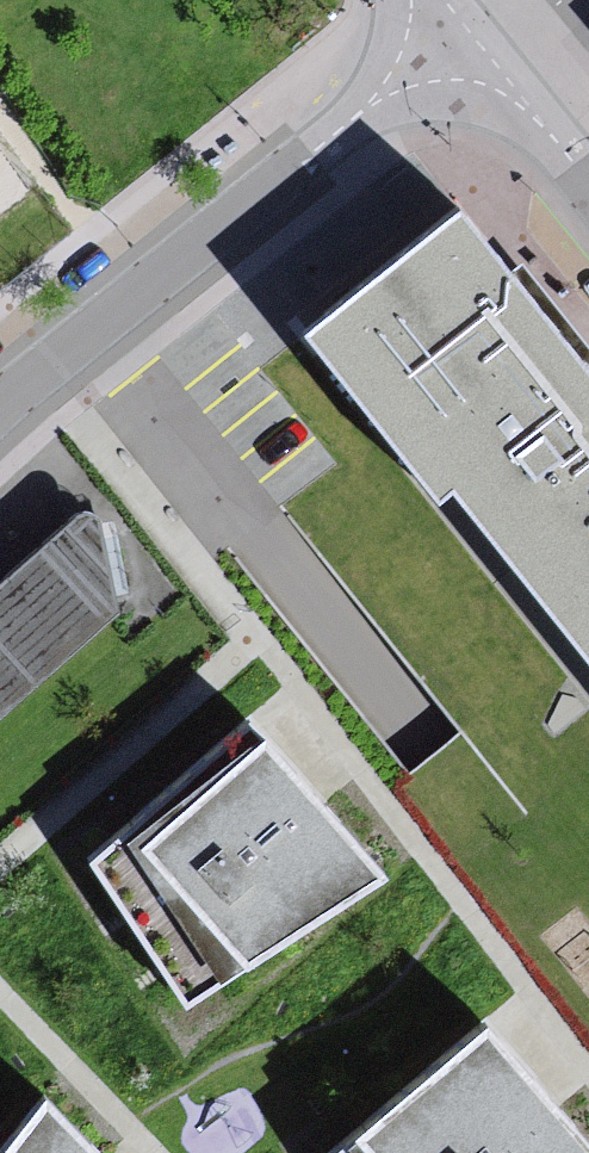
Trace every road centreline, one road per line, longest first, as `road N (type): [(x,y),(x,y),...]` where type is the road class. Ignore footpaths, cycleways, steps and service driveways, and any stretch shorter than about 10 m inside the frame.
road 1 (residential): [(461,34),(0,422)]
road 2 (residential): [(461,34),(588,193)]

